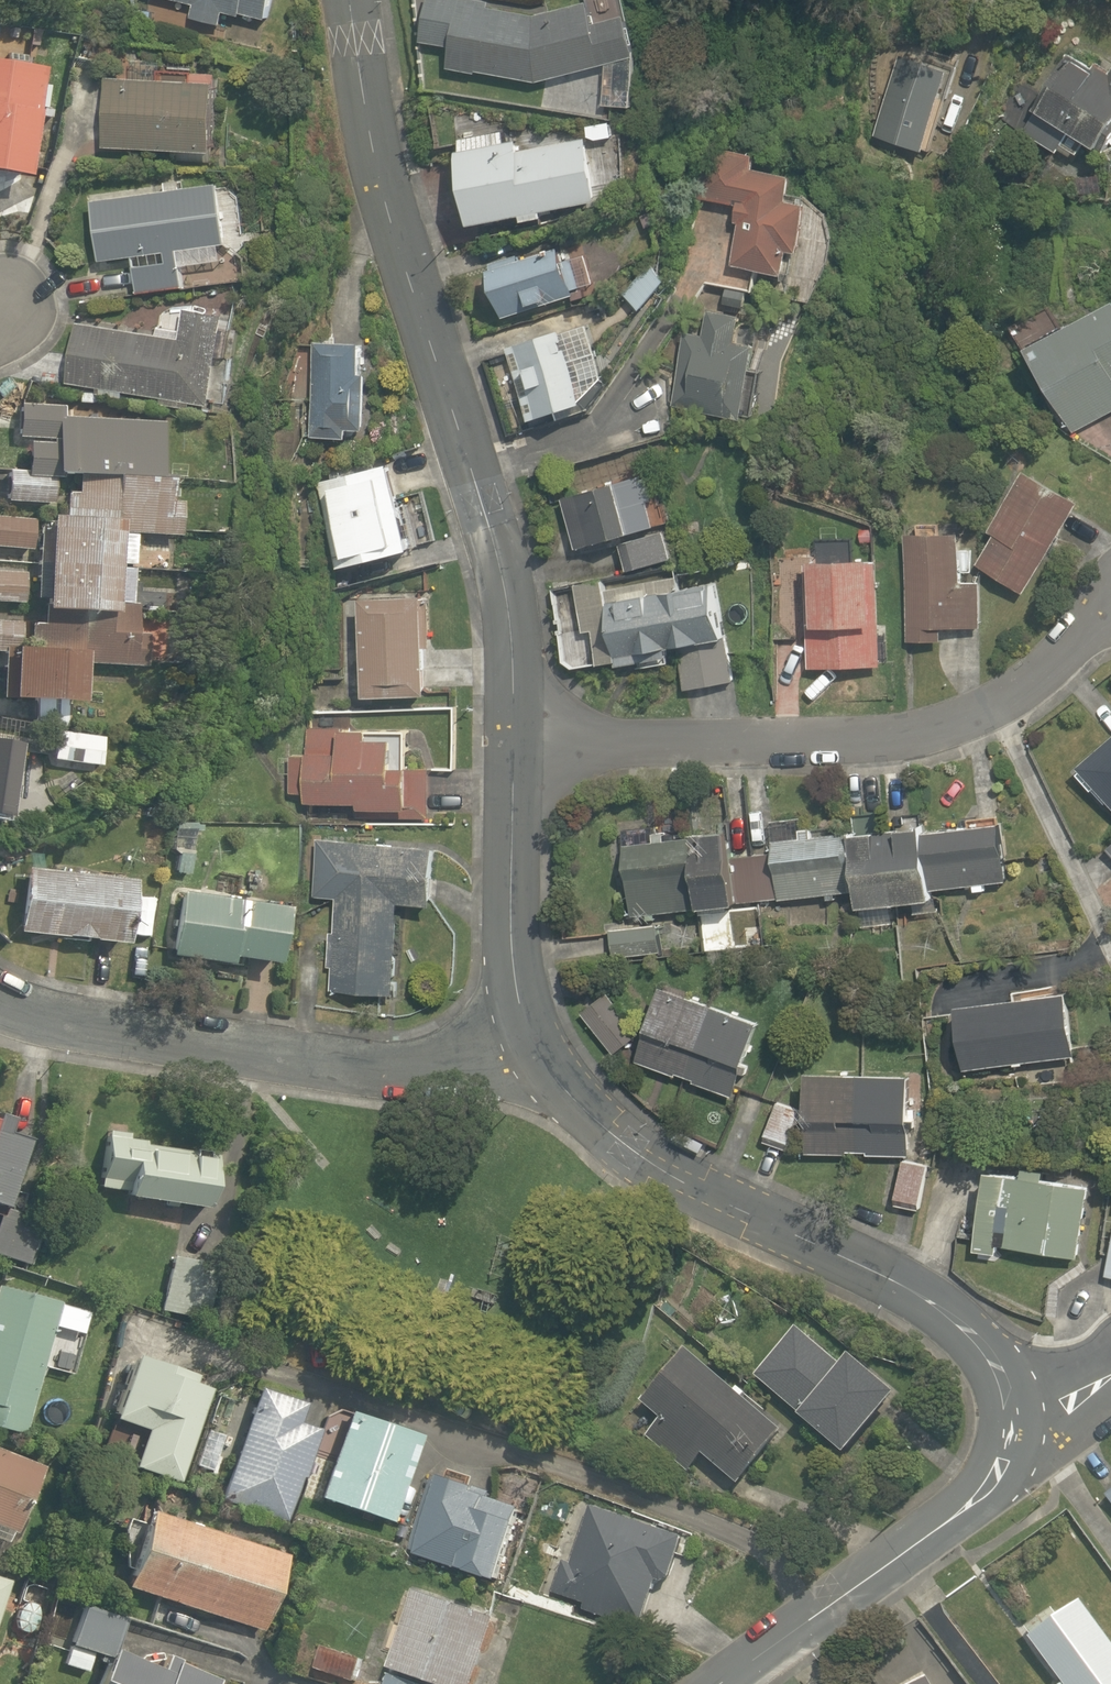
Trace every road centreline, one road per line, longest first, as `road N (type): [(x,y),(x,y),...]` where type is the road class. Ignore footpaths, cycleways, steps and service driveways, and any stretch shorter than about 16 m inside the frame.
road 1 (residential): [(512,746),(506,582),(378,180),(350,0)]
road 2 (residential): [(1006,1432),(980,1348),(906,1291),(667,1174),(593,1120),(531,1048)]
road 3 (residential): [(512,746),(926,735),(1006,705),(1110,623)]
road 4 (residential): [(531,1048),(374,1070),(253,1062),(33,1018),(0,999)]
road 5 (residential): [(729,1683),(987,1490),(1006,1432)]
road 6 (residential): [(531,1048),(510,950),(512,746)]
road 7 (residential): [(1006,1432),(1110,1373)]

